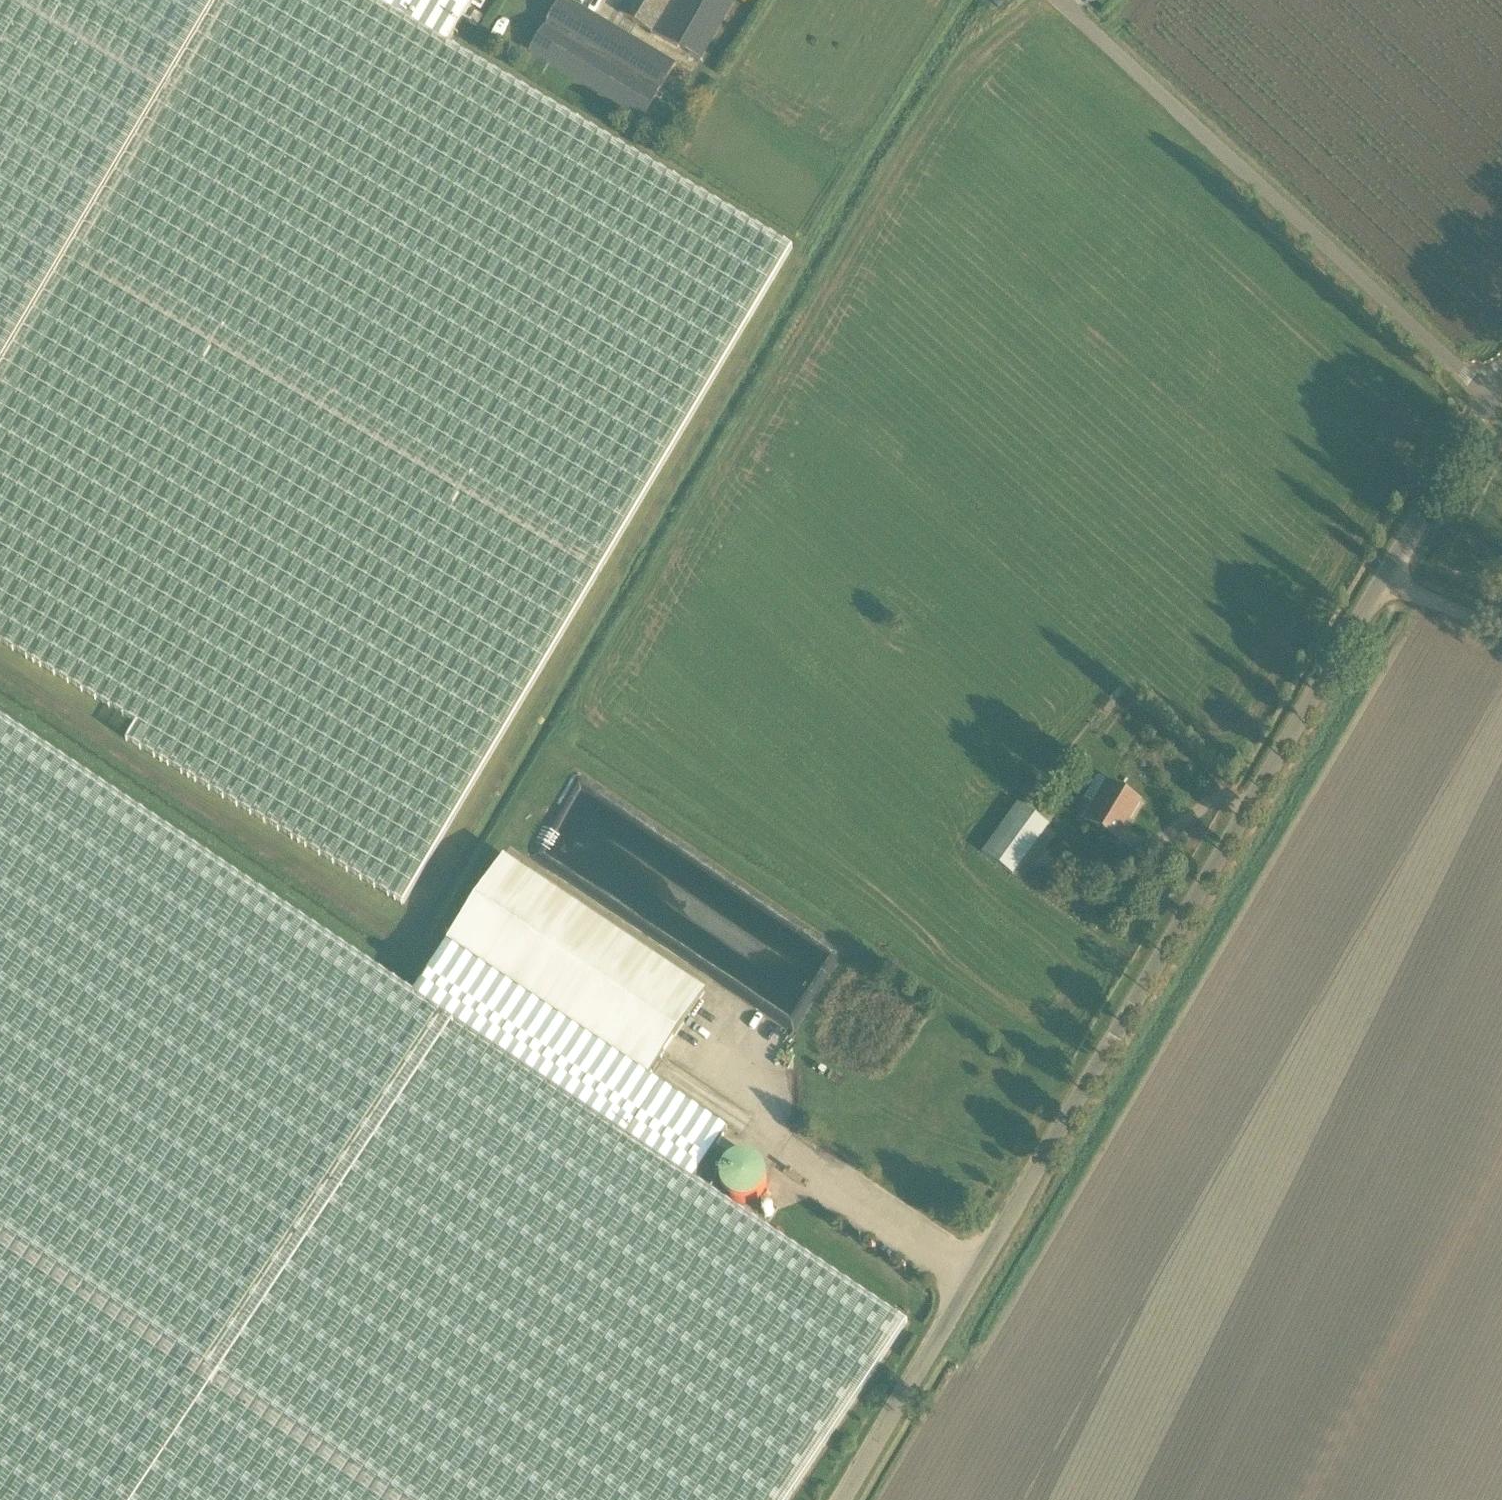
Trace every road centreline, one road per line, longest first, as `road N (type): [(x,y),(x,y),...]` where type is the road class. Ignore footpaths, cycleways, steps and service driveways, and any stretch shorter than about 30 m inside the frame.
road 1 (unclassified): [(845,1499),(1489,401)]
road 2 (unclassified): [(1489,401),(1060,0)]
road 3 (track): [(1384,581),(1501,630)]

